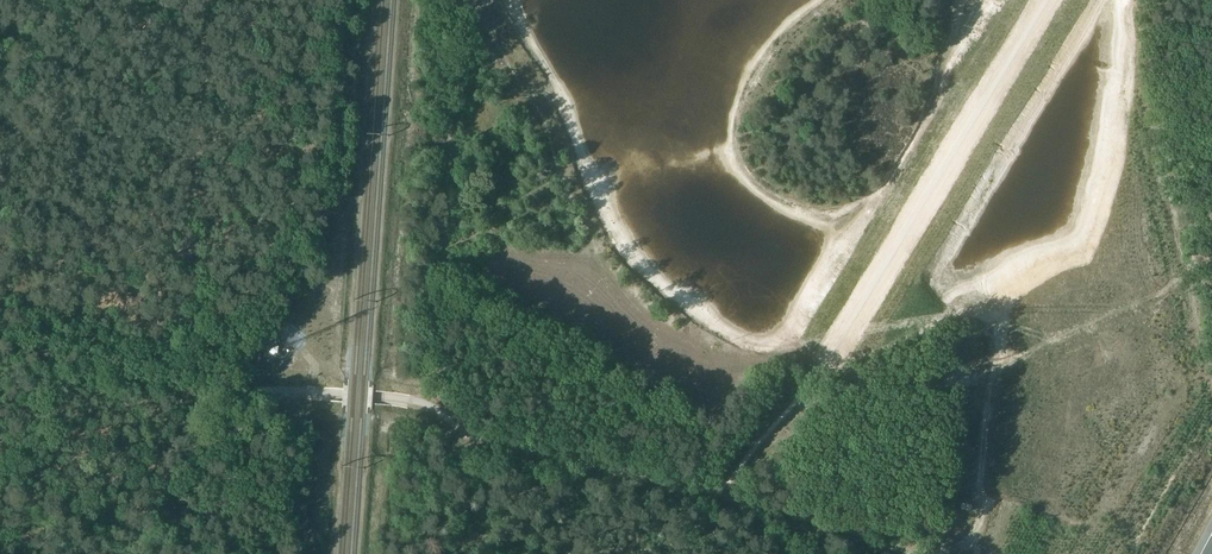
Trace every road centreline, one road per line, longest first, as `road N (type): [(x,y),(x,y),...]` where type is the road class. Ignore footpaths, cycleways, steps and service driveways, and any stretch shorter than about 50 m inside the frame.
road 1 (track): [(455,0),(431,395)]
road 2 (track): [(717,490),(723,500),(933,553)]
road 3 (track): [(222,382),(0,331)]
road 4 (track): [(974,538),(989,505),(979,486),(1000,337)]
road 5 (track): [(223,553),(237,408),(222,382)]

